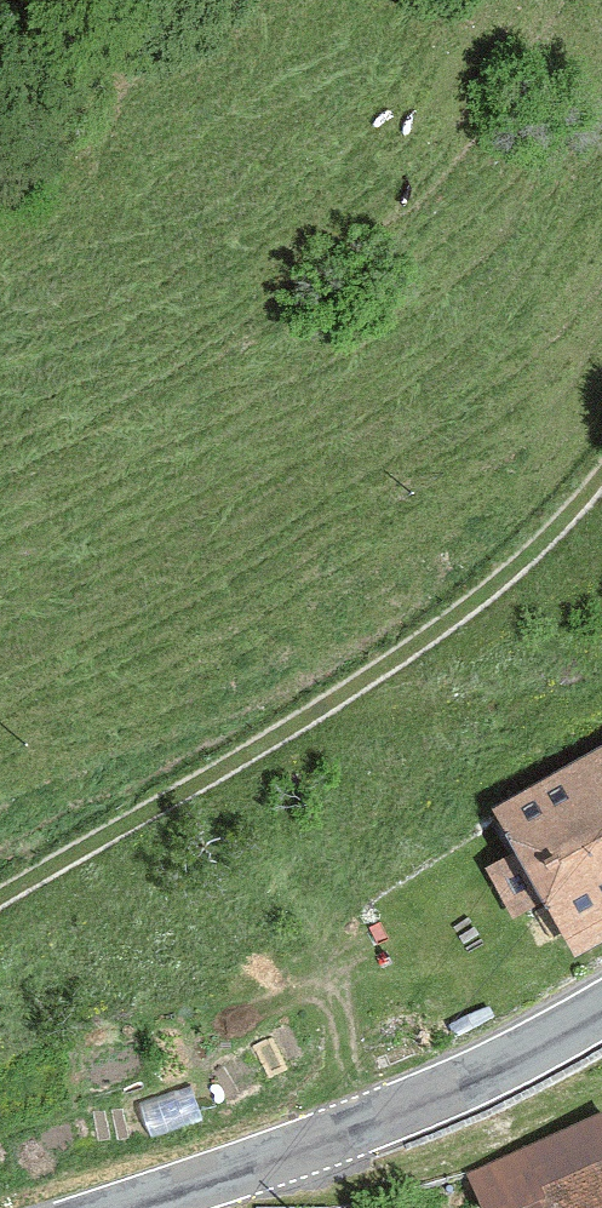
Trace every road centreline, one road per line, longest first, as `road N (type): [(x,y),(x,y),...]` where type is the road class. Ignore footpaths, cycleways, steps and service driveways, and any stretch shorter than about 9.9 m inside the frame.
road 1 (track): [(0,896),(418,646),(561,519),(601,467)]
road 2 (tertiary): [(123,1207),(441,1094),(601,1009)]
road 3 (track): [(83,0),(78,29),(0,164)]

